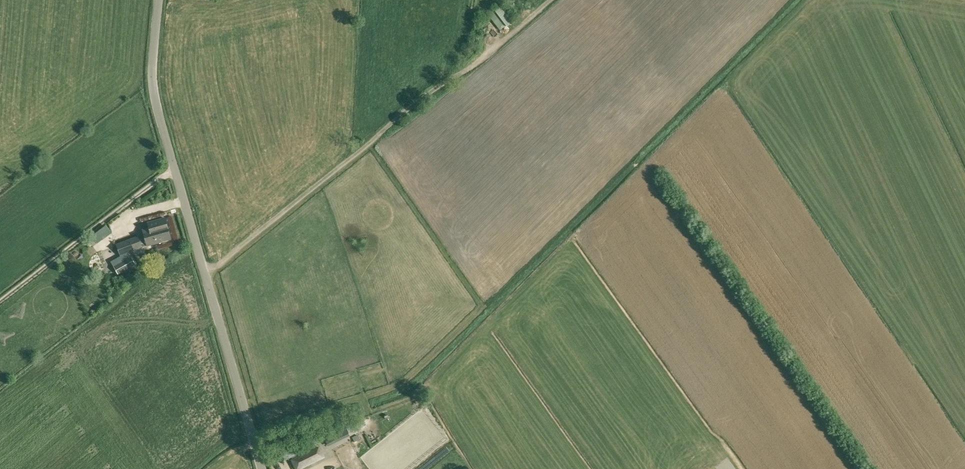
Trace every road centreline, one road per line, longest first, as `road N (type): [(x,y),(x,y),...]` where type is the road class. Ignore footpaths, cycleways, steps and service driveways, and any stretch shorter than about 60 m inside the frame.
road 1 (unclassified): [(262,468),(155,99),(158,0)]

